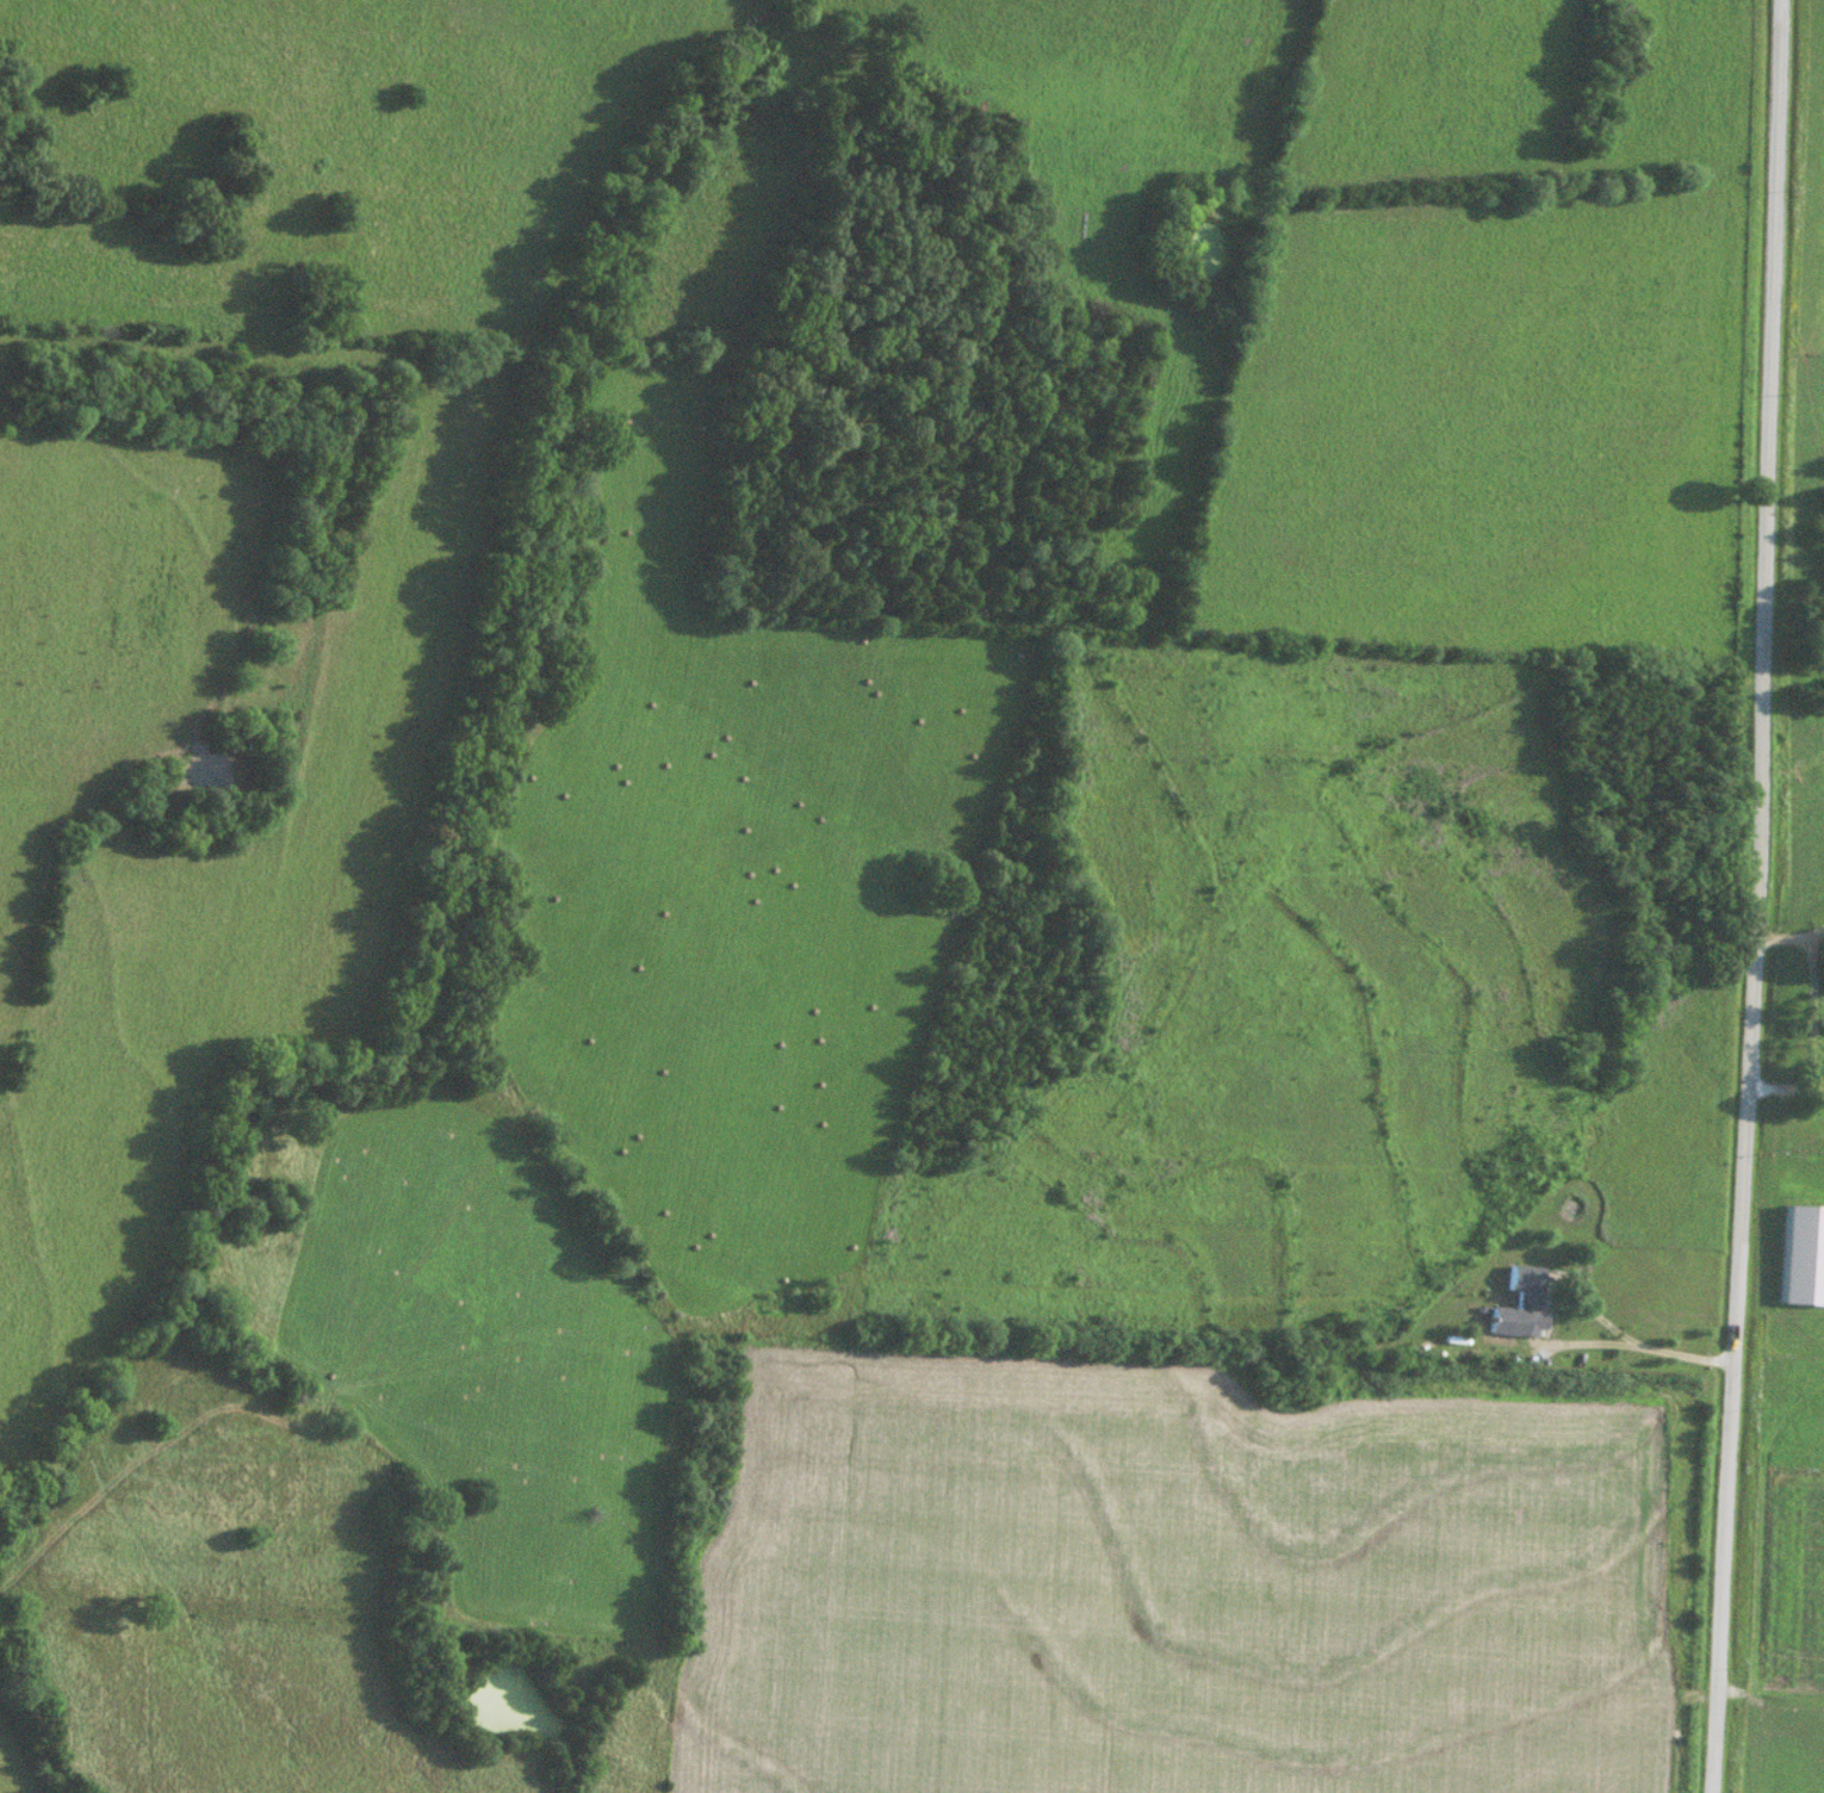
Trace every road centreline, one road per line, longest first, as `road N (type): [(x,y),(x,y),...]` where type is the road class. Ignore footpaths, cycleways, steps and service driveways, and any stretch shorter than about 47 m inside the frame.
road 1 (secondary): [(1780,0),(1748,1123),(1711,1792)]

